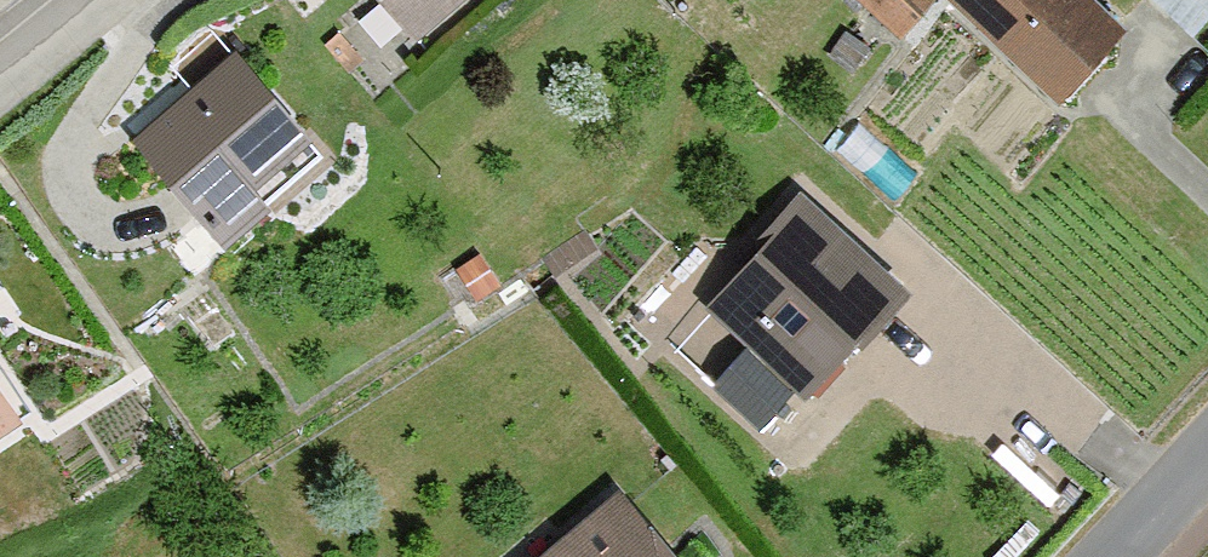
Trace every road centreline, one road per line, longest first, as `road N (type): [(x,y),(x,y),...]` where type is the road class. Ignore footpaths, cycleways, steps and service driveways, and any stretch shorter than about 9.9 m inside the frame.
road 1 (tertiary): [(1207,465),(1121,556)]

